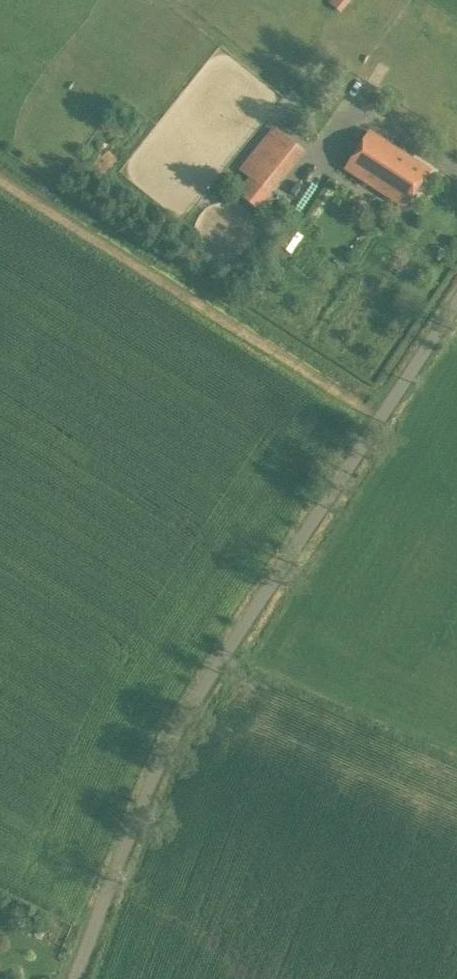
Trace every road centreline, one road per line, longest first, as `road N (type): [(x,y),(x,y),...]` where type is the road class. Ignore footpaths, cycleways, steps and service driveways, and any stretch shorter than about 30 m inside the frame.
road 1 (unclassified): [(77,978),(158,780),(223,663),(456,306)]

